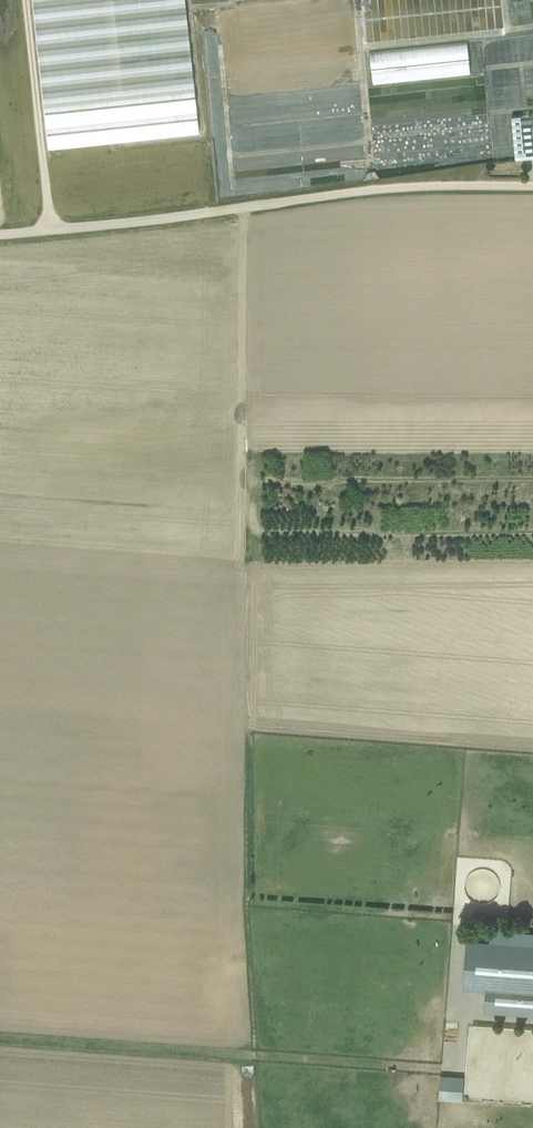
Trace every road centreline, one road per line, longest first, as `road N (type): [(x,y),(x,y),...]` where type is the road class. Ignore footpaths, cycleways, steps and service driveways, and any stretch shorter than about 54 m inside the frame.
road 1 (track): [(0,235),(418,186),(532,187)]

